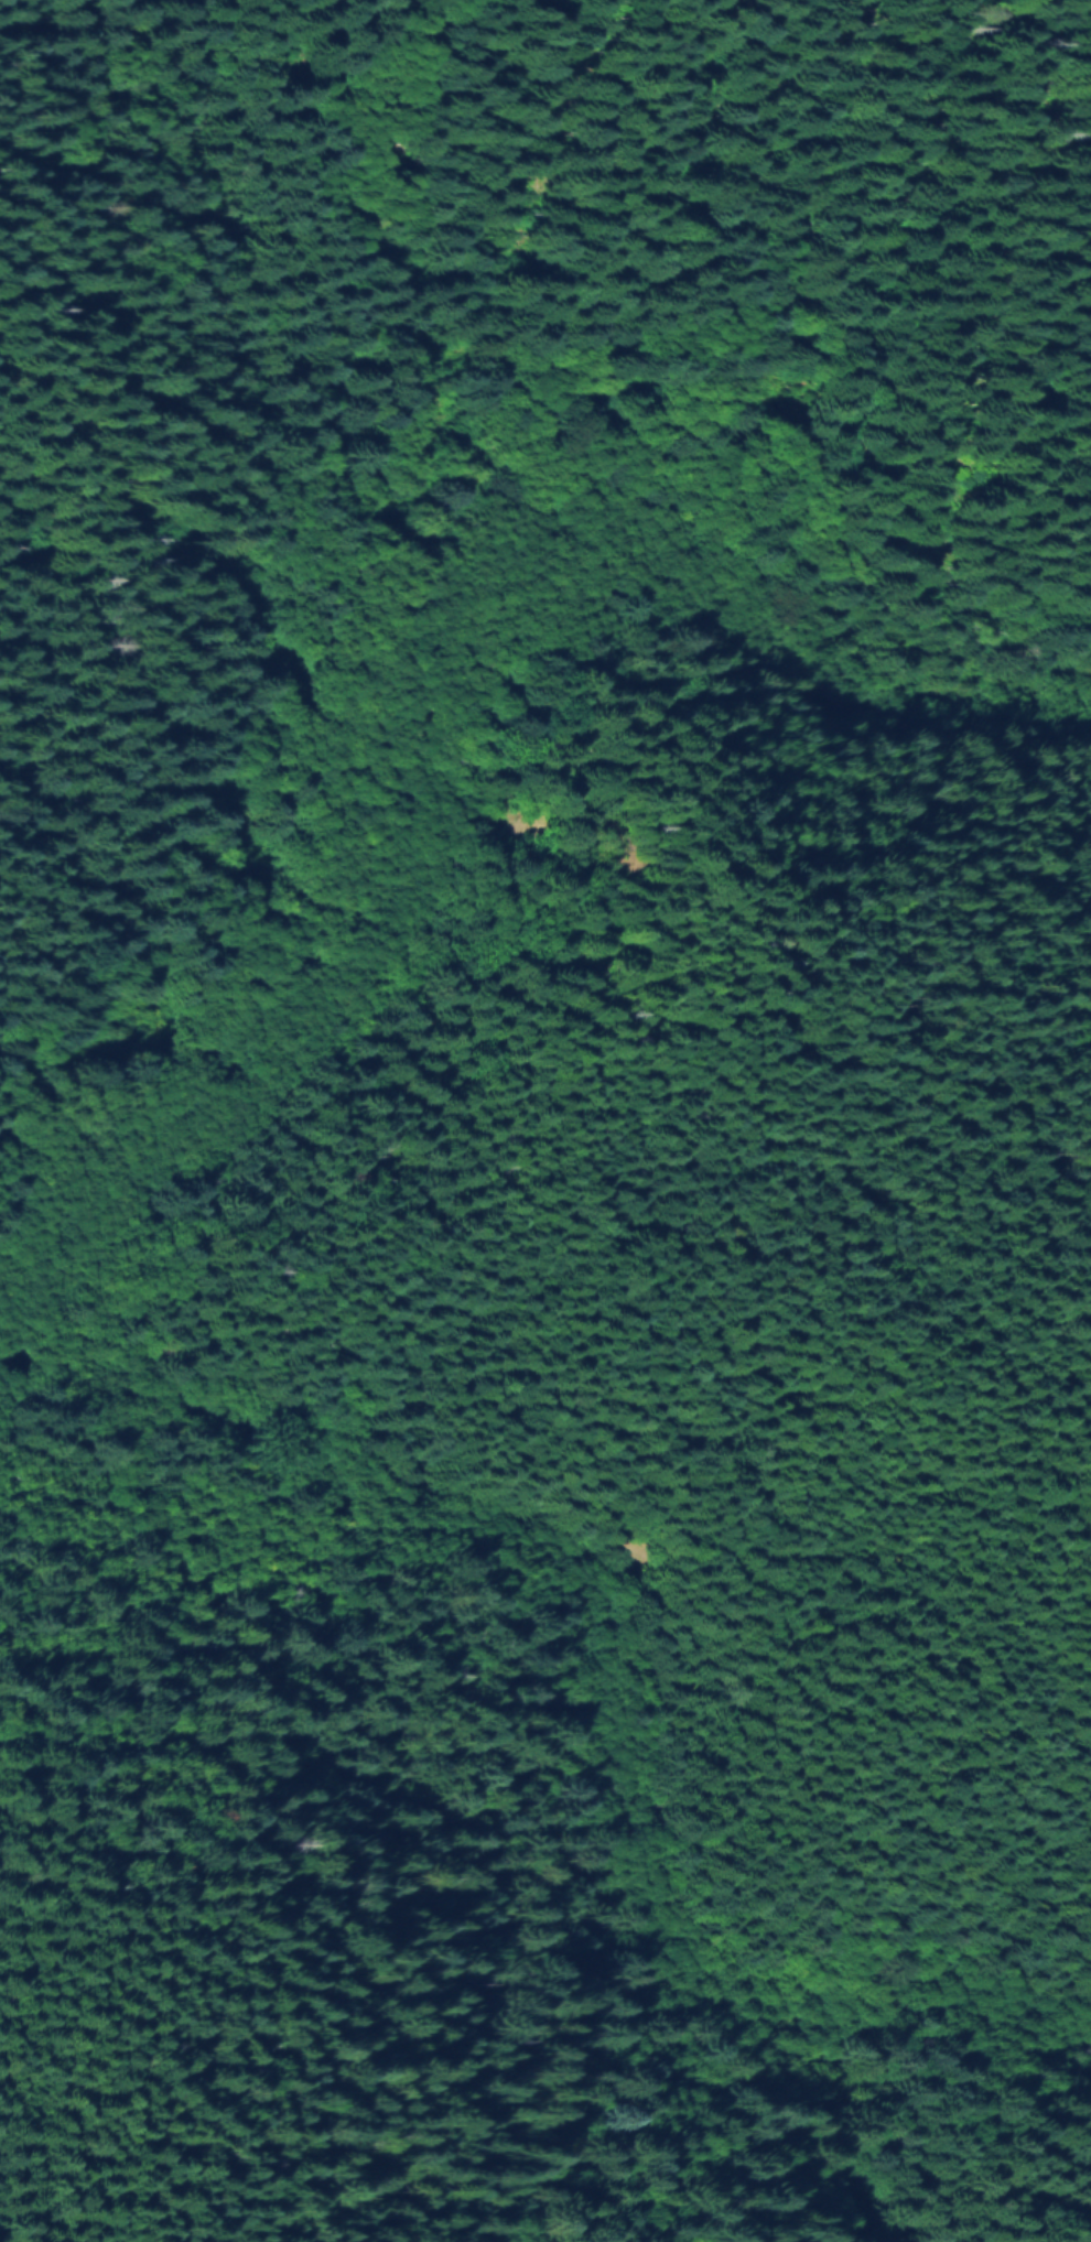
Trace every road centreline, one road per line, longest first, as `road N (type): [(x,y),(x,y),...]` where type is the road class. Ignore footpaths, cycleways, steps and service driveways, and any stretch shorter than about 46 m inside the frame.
road 1 (track): [(0,1102),(145,944),(350,467),(402,411),(714,331),(749,333),(907,587),(957,593),(1090,535)]

